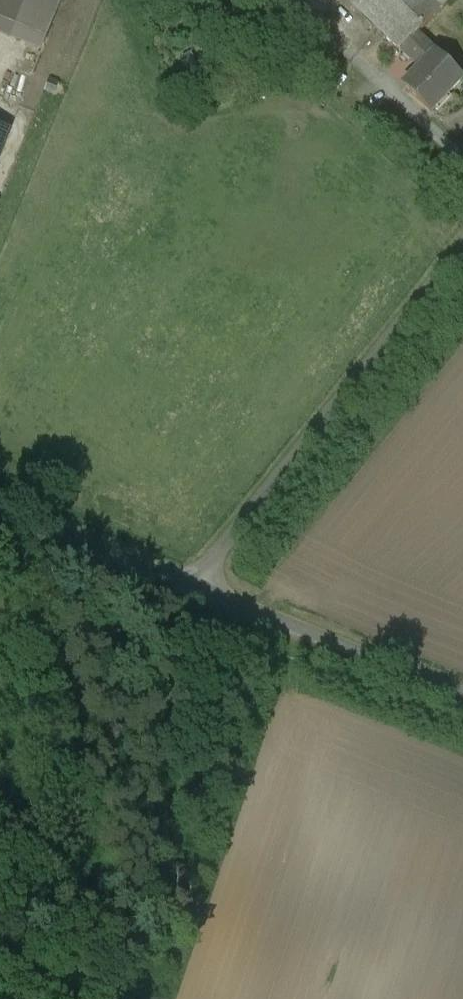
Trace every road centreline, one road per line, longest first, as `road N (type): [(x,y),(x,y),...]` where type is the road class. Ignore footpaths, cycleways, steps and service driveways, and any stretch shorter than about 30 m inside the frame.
road 1 (unclassified): [(462,246),(189,574)]
road 2 (unclassified): [(189,574),(462,685)]
road 3 (unclassified): [(0,501),(189,574)]

